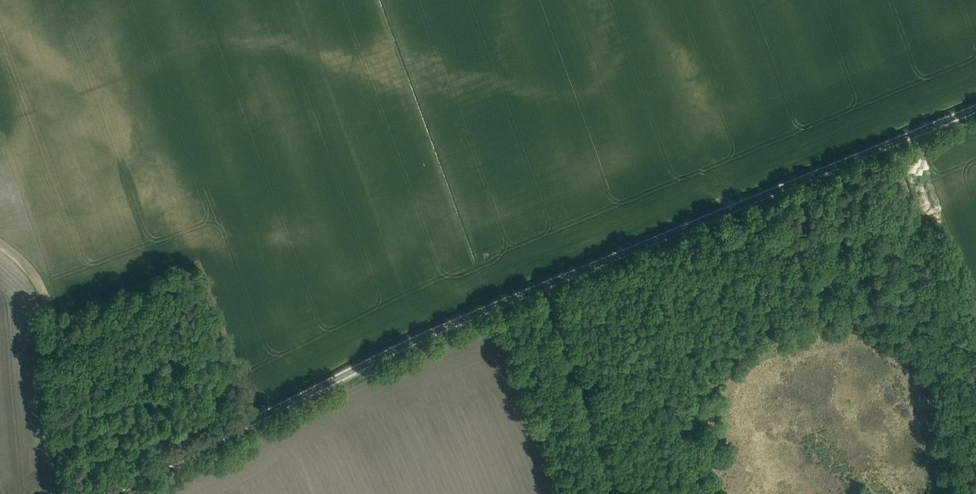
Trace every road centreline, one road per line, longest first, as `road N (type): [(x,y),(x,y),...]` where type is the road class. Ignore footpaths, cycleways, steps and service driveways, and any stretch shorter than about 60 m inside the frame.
road 1 (unclassified): [(108,493),(477,314),(975,109)]
road 2 (track): [(65,493),(53,322),(34,278),(0,247)]
road 3 (track): [(546,285),(619,493)]

